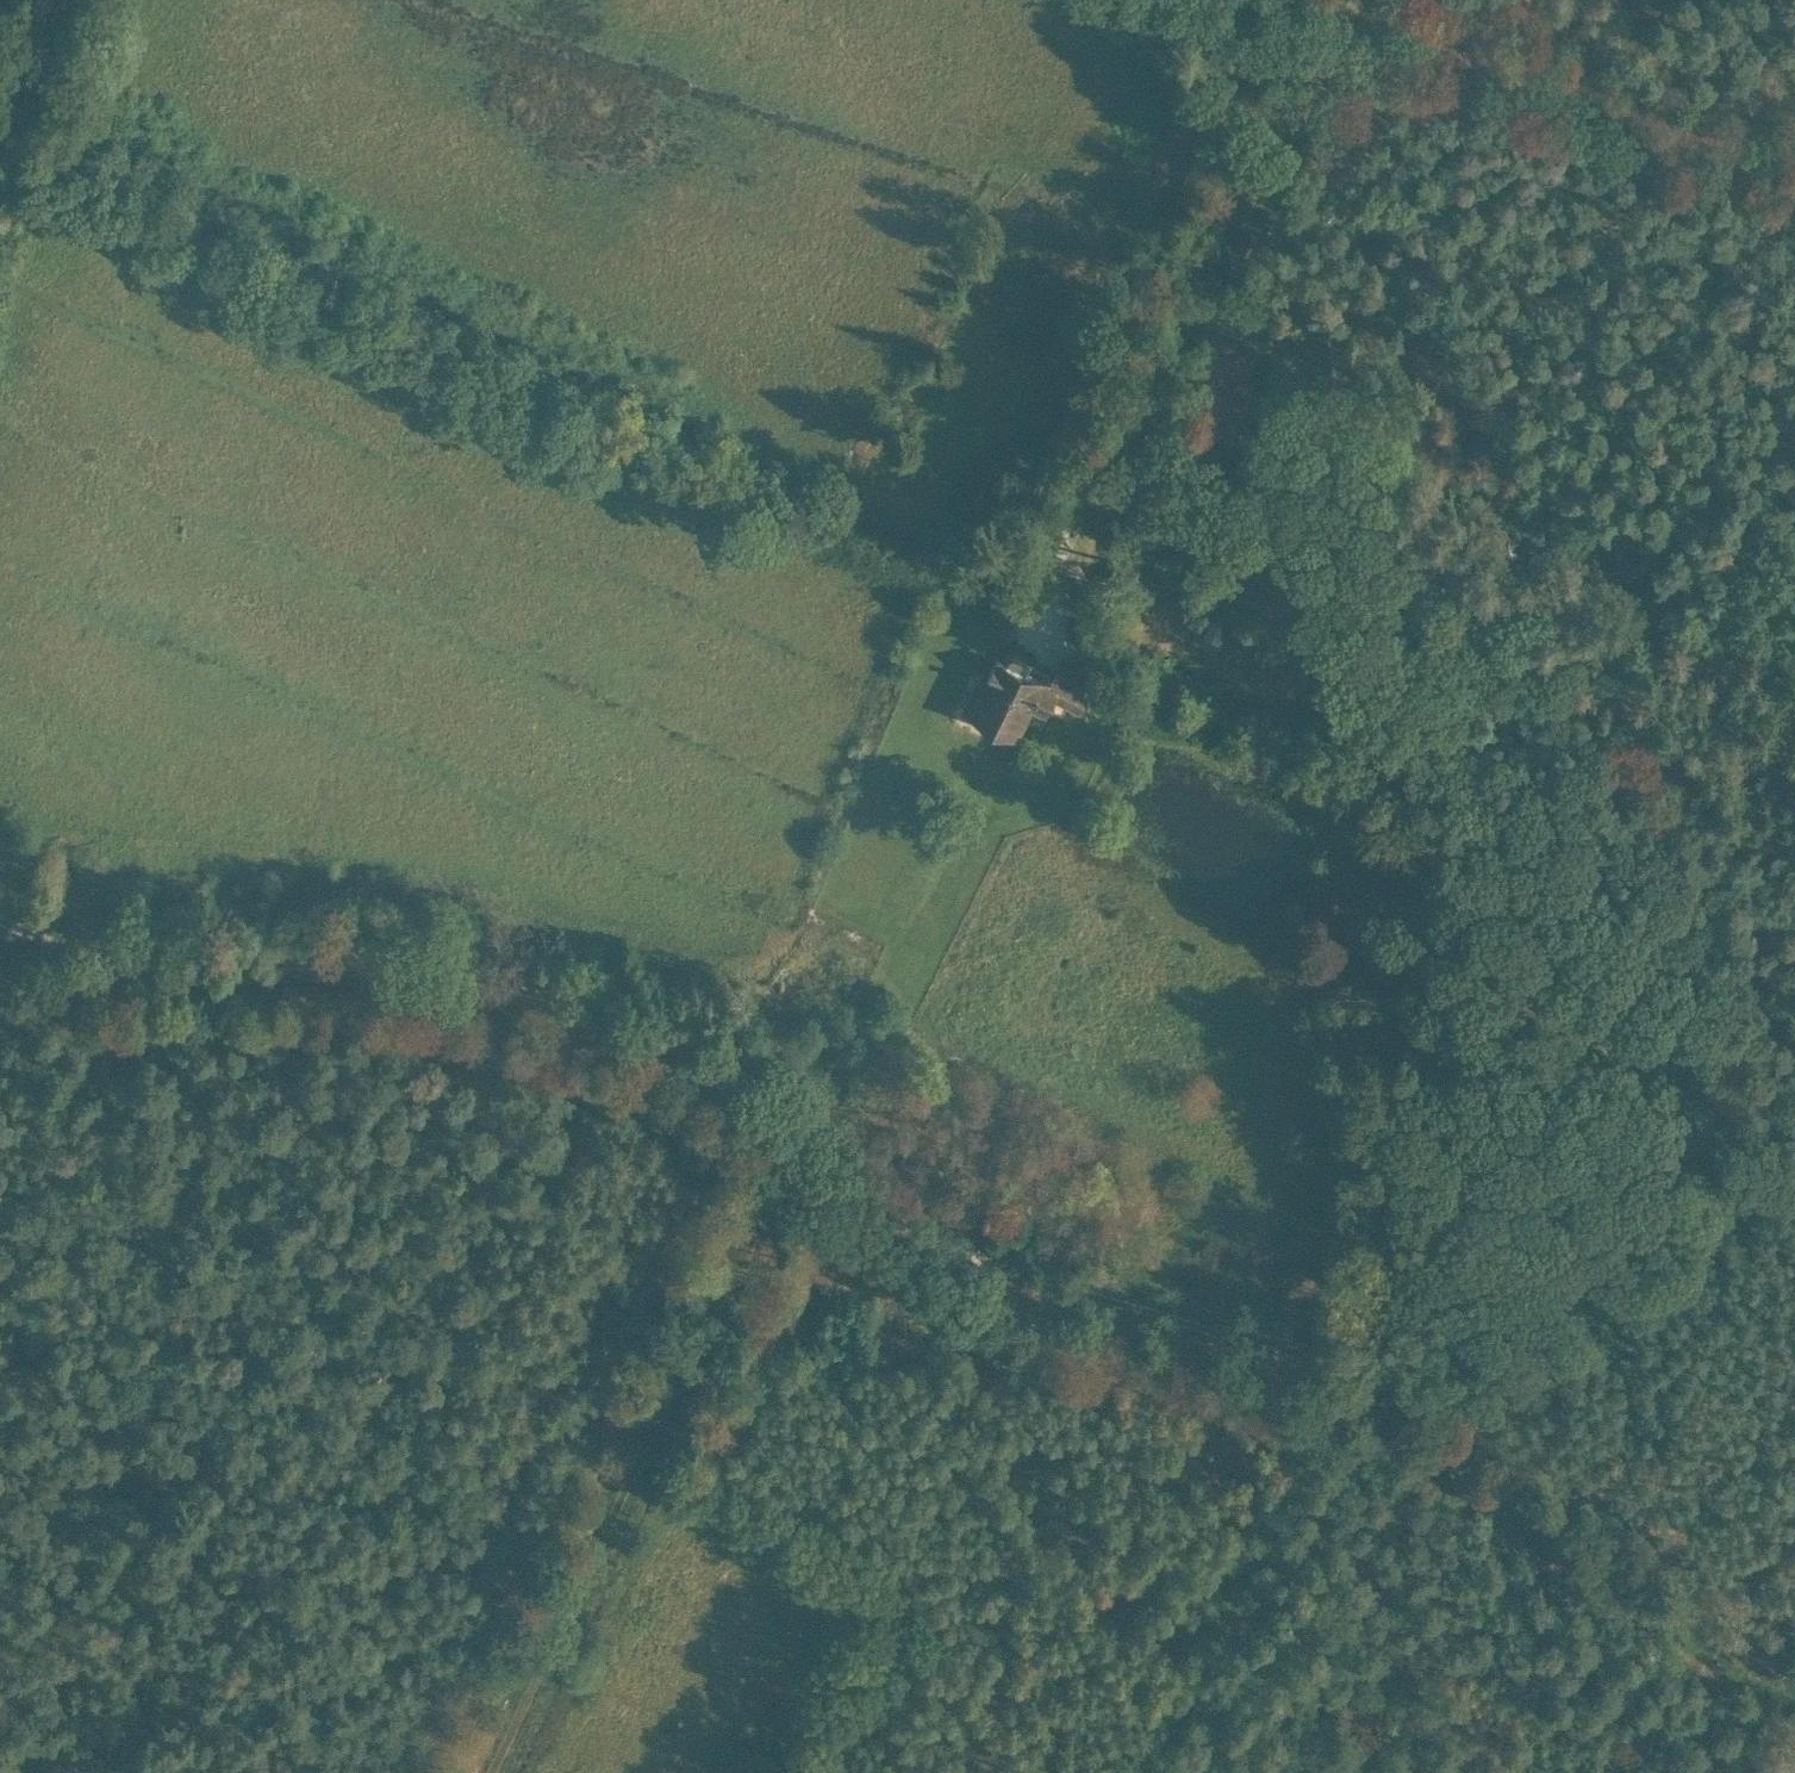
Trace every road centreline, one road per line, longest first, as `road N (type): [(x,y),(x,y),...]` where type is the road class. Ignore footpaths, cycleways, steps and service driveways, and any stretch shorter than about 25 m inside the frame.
road 1 (track): [(1335,1385),(1421,1370),(1494,1336),(1594,1255),(1638,1194),(1676,1123),(1689,1038),(1688,890),(1660,802),(1546,655),(1099,464)]
road 2 (track): [(1794,1691),(1335,1385),(1029,1294),(801,1135)]
road 3 (track): [(801,1135),(686,1053),(503,989),(396,972),(120,957),(0,914)]
road 4 (track): [(801,1135),(483,1772)]
road 5 (track): [(1328,0),(1045,580)]

